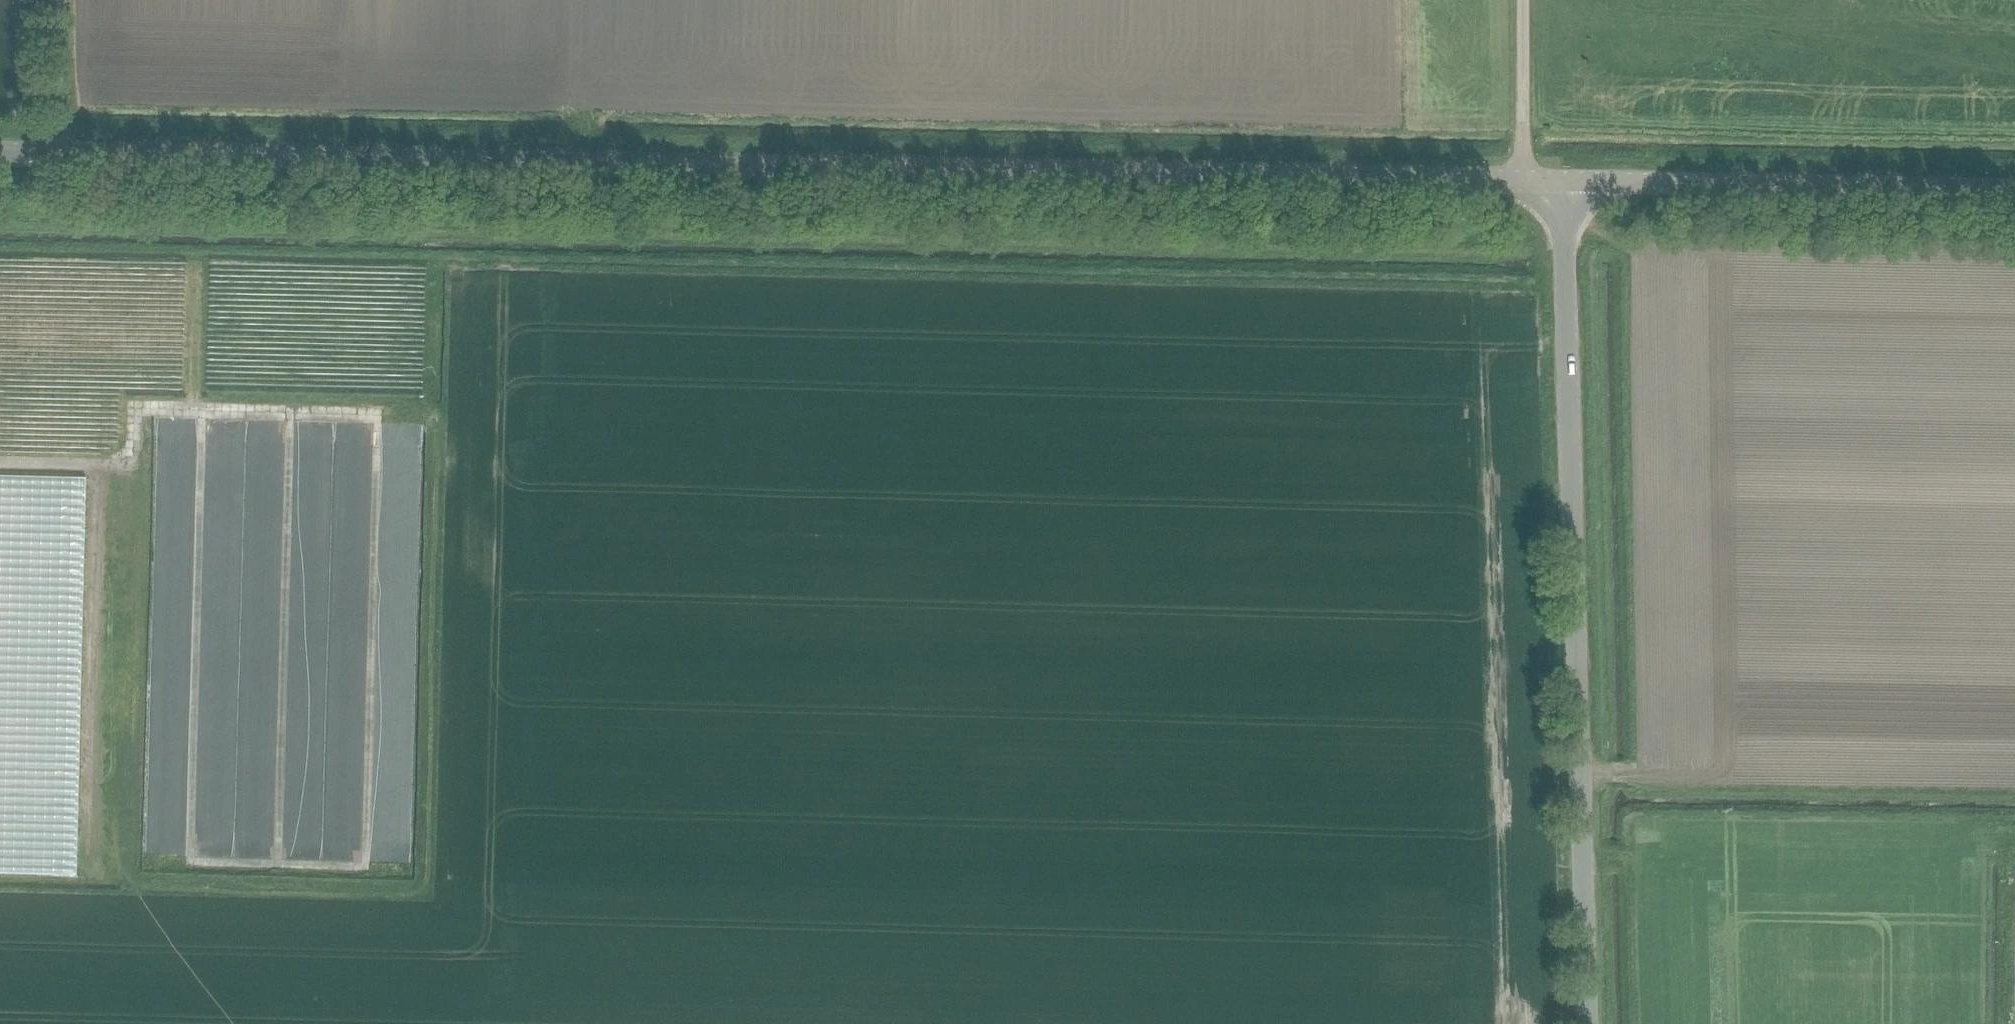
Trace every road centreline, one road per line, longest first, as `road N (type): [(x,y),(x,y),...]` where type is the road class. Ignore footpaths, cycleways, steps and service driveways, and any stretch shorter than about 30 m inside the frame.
road 1 (tertiary): [(1519,181),(56,155)]
road 2 (unclassified): [(1580,1023),(1562,182)]
road 3 (tertiary): [(2014,191),(1562,182)]

